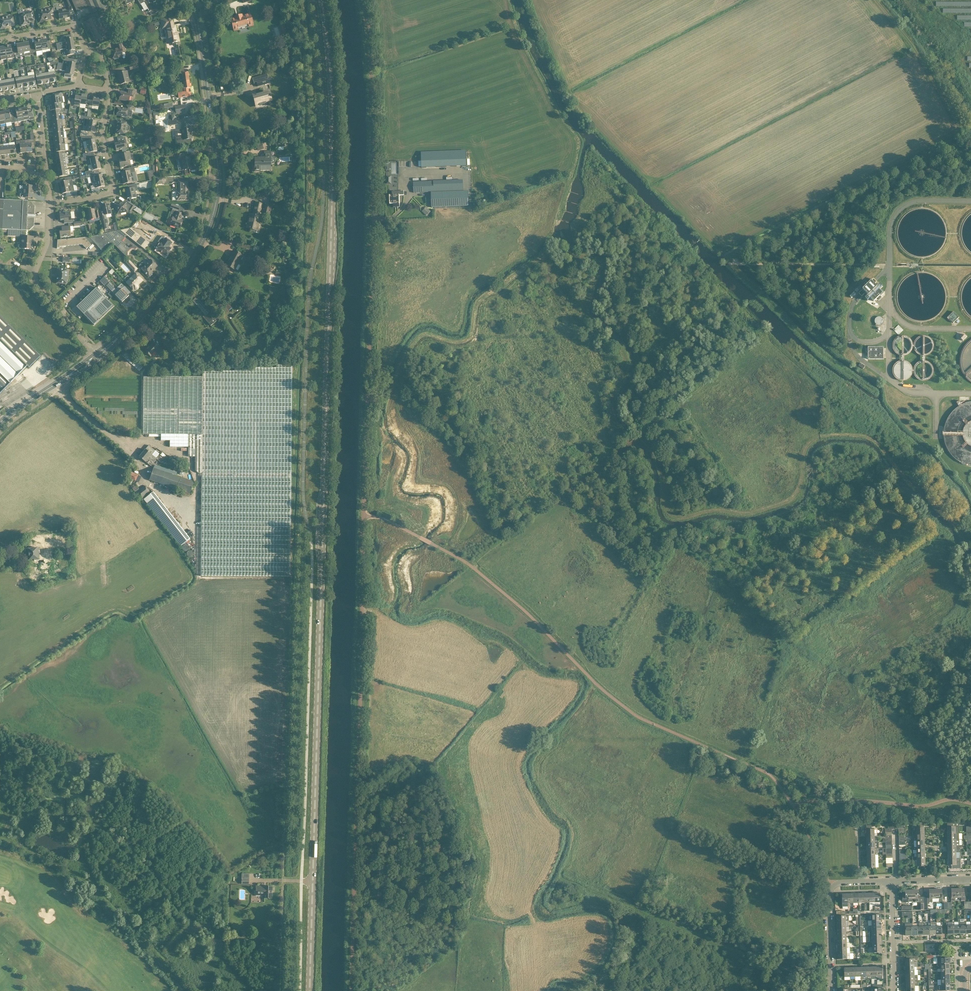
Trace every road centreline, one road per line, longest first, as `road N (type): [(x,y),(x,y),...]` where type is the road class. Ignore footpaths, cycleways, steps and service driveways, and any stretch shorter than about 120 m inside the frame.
road 1 (secondary): [(310,990),(333,137),(322,0)]
road 2 (unclassified): [(352,990),(371,228),(361,0)]
road 3 (tertiary): [(95,356),(194,252),(214,207),(217,135),(189,0)]
road 4 (unclassified): [(47,203),(31,279),(95,356)]
road 5 (unclassified): [(47,203),(109,193),(108,90)]
road 6 (track): [(878,0),(965,126)]

